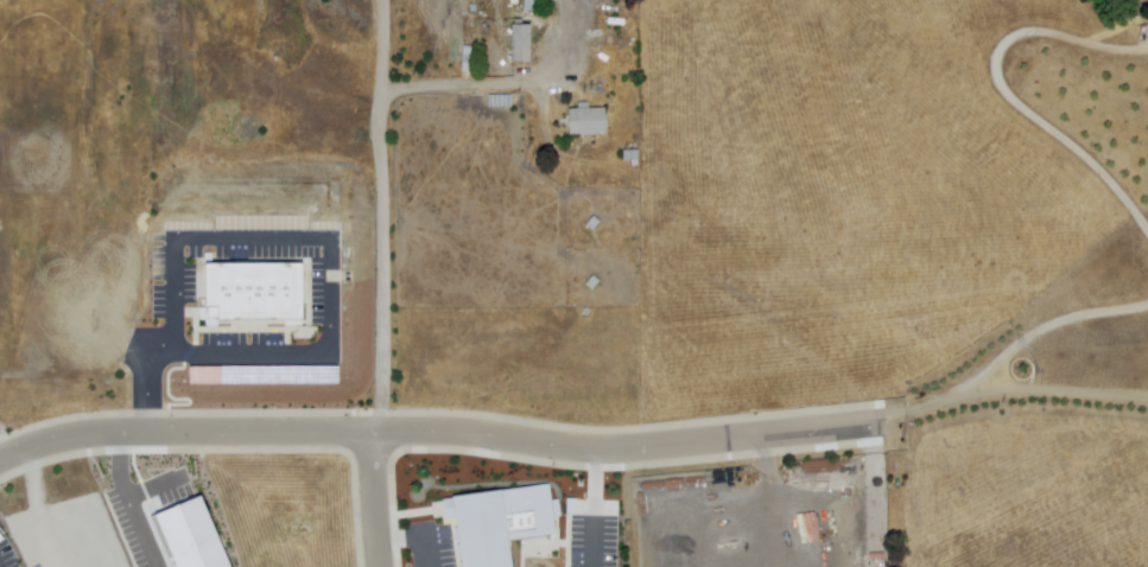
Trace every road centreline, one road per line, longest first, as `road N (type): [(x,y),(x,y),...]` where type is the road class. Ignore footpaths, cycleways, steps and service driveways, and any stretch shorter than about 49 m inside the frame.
road 1 (residential): [(0,460),(47,439),(151,426),(382,428),(640,447),(881,419)]
road 2 (residential): [(382,428),(380,566)]

